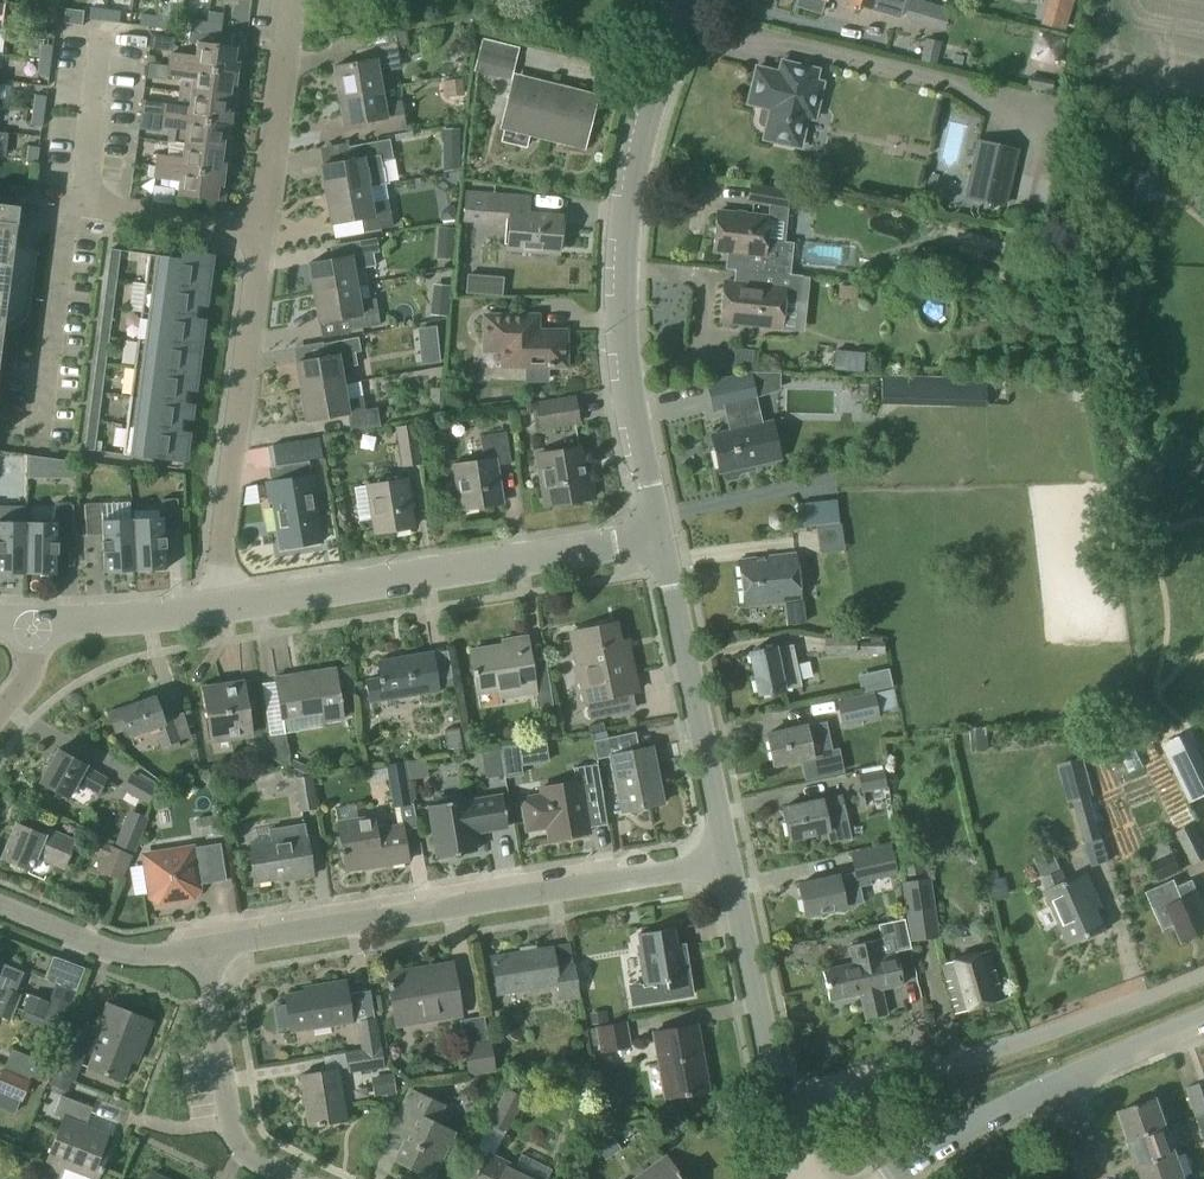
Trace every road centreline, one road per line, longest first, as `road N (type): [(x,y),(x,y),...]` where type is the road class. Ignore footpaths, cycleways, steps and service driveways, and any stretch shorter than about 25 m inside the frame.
road 1 (residential): [(660,538),(628,377),(621,273),(635,160),(691,0)]
road 2 (residential): [(201,949),(728,863)]
road 3 (residential): [(211,610),(660,538)]
road 4 (residential): [(1203,973),(1012,1045),(780,1104)]
road 5 (residential): [(211,610),(261,228)]
road 6 (unclassified): [(728,863),(660,538)]
road 7 (residential): [(291,1178),(247,1156),(233,1135),(201,949)]
road 8 (unclassified): [(780,1104),(728,863)]
road 9 (residential): [(78,205),(65,205),(36,436)]
road 10 (residential): [(261,228),(290,0)]
road 11 (residential): [(0,907),(118,954),(201,949)]
road 12 (residential): [(887,1178),(1064,1081)]
road 13 (residential): [(261,228),(78,205)]
road 14 (residential): [(33,624),(211,610)]
road 15 (residential): [(78,205),(102,32)]
road 16 (residential): [(1064,1081),(1203,1021)]

